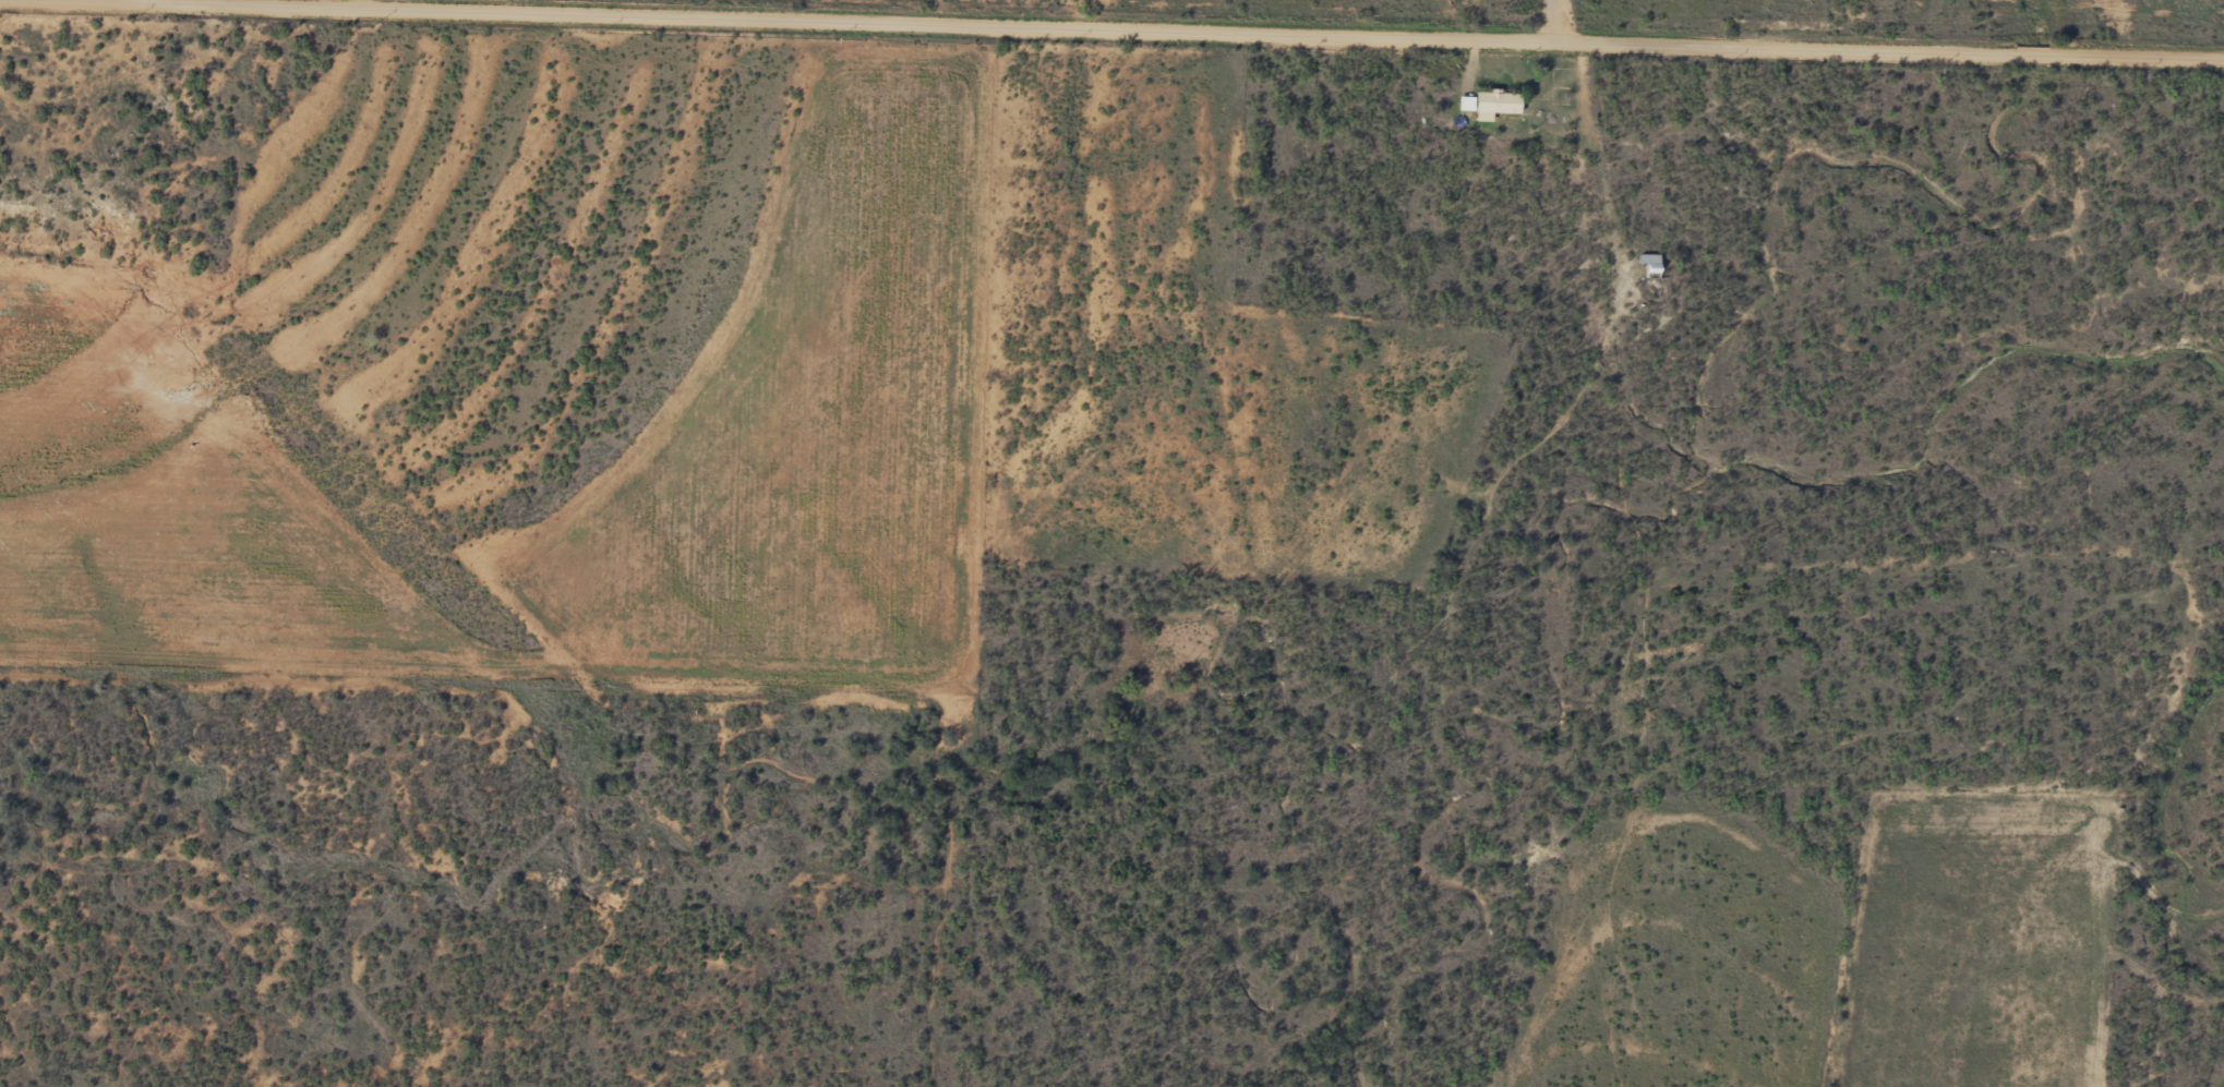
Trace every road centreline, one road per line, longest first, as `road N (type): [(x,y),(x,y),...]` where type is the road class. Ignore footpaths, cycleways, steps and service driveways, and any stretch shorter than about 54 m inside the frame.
road 1 (residential): [(2223,55),(283,0)]
road 2 (residential): [(1587,37),(1640,207),(1614,305),(1507,421),(1445,559),(1429,699),(1450,804),(1488,882)]

